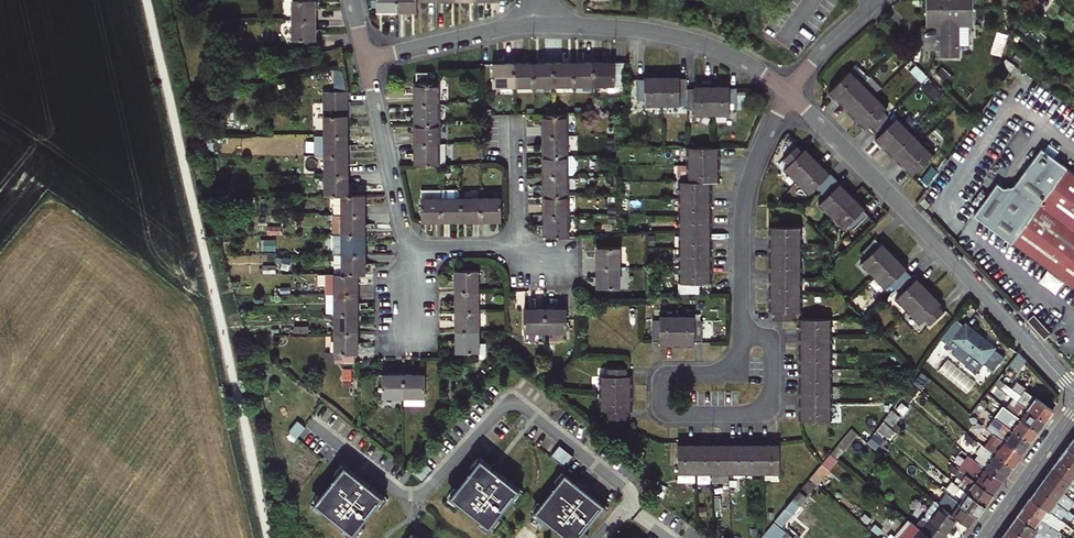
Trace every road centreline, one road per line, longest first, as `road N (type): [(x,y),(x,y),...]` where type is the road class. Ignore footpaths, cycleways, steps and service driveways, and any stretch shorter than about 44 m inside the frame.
road 1 (residential): [(790,94),(1073,392)]
road 2 (residential): [(742,334),(771,340),(768,402),(742,414),(661,410),(663,378),(725,373),(742,351)]
road 3 (residential): [(525,25),(686,40),(738,59),(790,94)]
road 4 (residential): [(742,334),(746,194),(790,94)]
road 5 (residential): [(409,249),(367,61)]
road 6 (residential): [(367,61),(525,25)]
road 7 (secondary): [(1073,415),(986,537)]
road 8 (residential): [(790,94),(826,47),(879,2)]
road 9 (residential): [(517,122),(519,249)]

